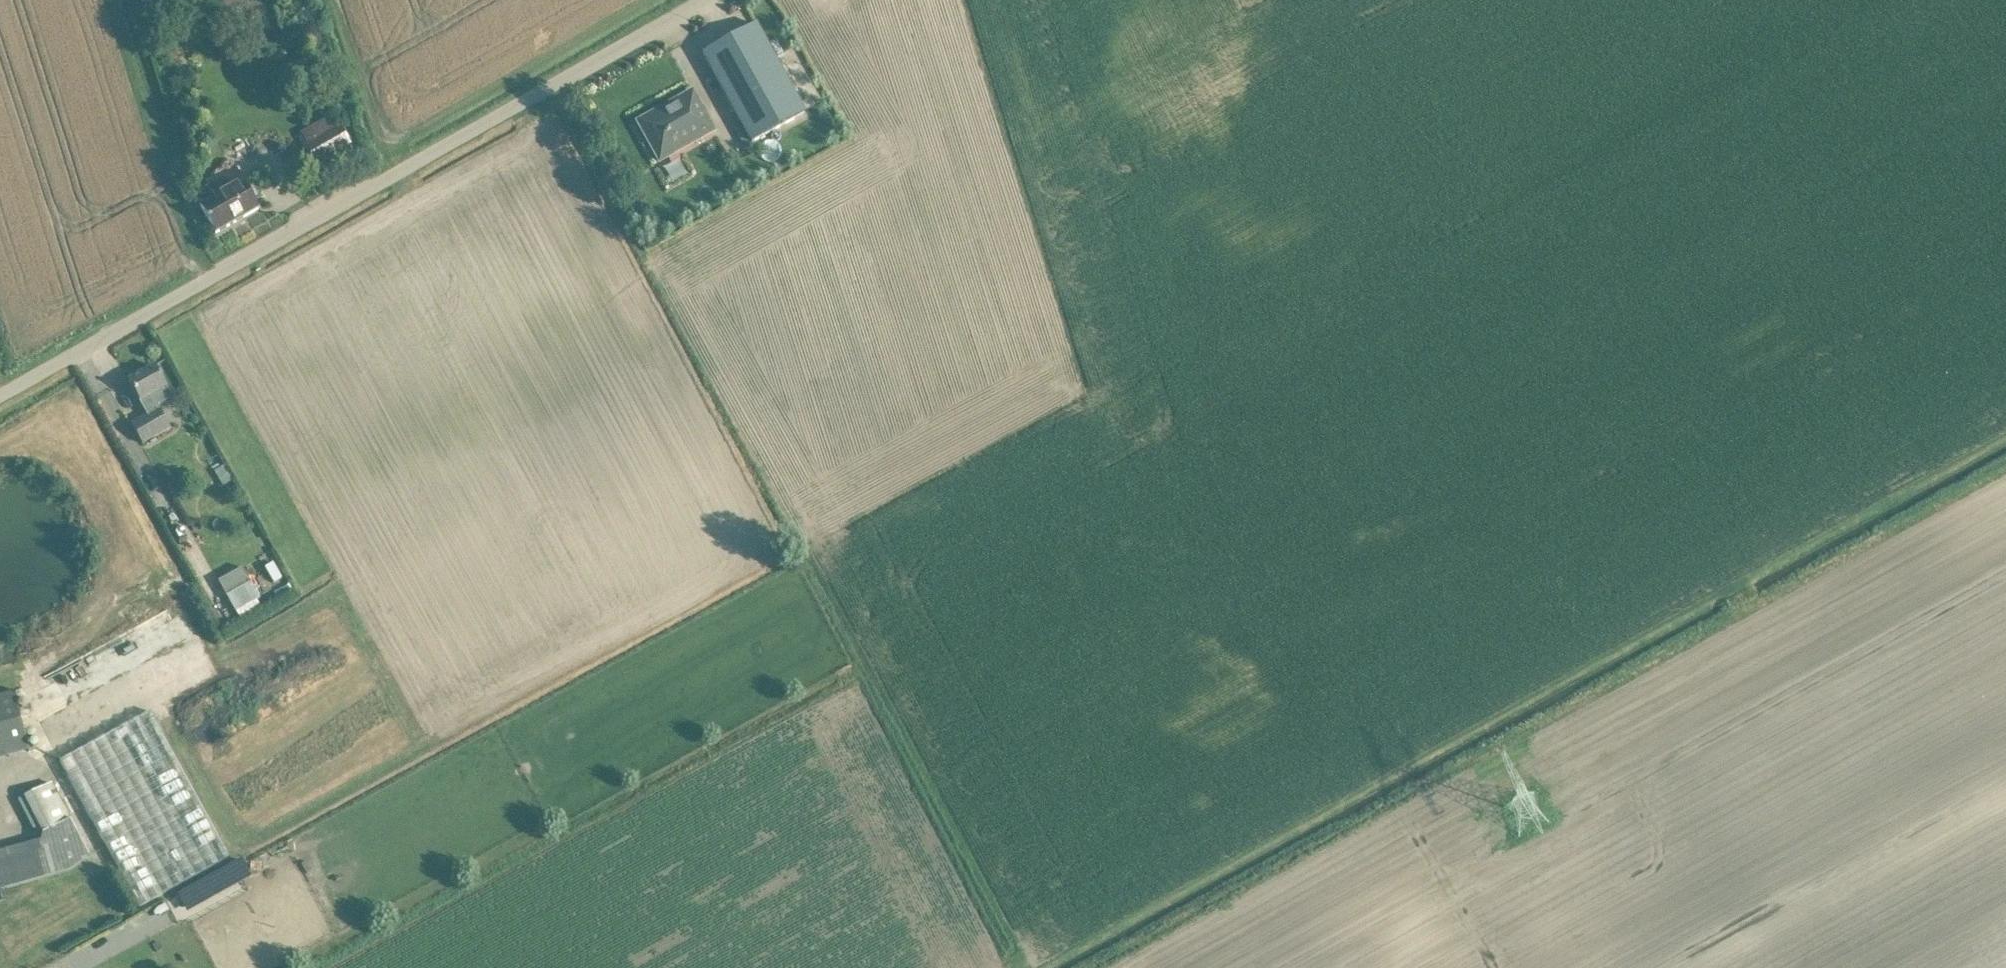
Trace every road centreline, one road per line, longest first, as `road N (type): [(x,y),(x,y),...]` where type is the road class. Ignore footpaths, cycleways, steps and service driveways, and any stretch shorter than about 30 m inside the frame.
road 1 (unclassified): [(0,398),(715,0)]

